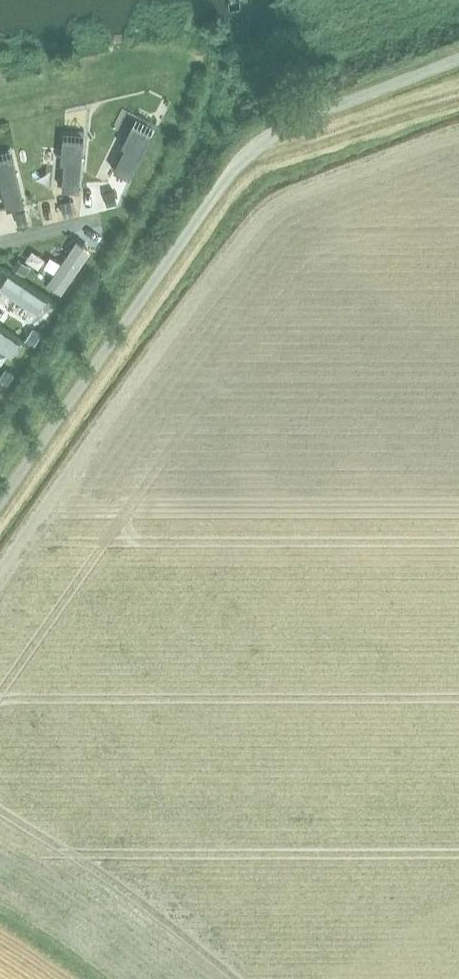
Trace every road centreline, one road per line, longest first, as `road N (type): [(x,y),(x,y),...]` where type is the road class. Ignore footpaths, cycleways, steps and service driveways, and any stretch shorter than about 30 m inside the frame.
road 1 (unclassified): [(0,502),(244,157),(302,119),(458,57)]

